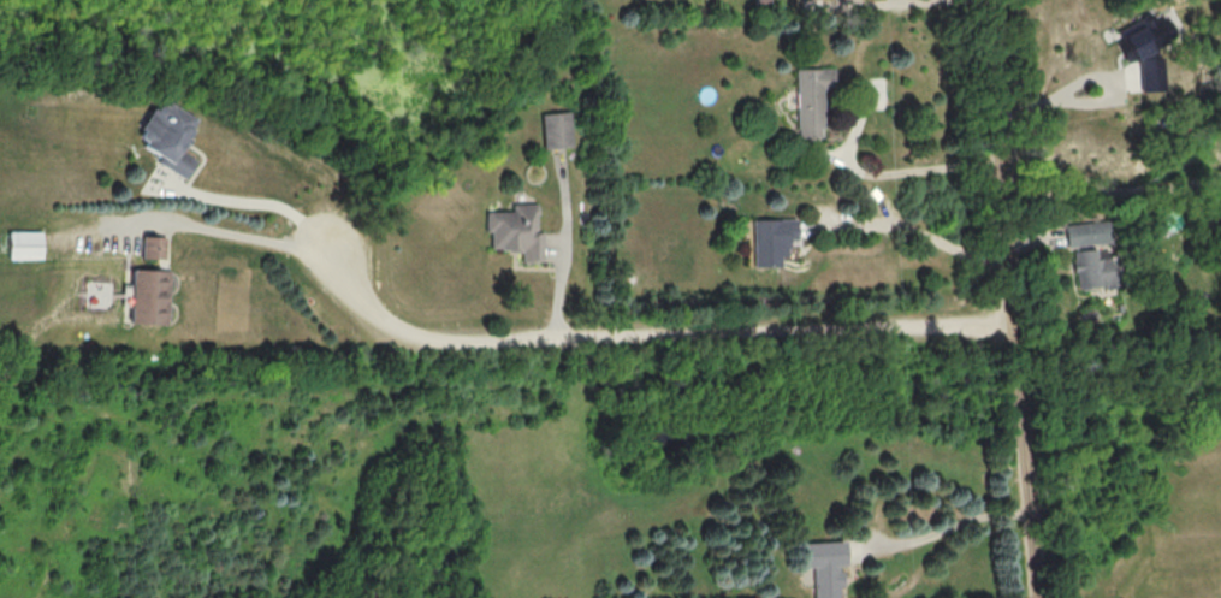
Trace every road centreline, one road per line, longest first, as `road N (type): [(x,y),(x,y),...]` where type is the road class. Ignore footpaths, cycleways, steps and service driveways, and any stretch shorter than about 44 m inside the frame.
road 1 (residential): [(1013,330),(434,345),(377,326),(332,235)]
road 2 (residential): [(985,0),(1038,597)]

